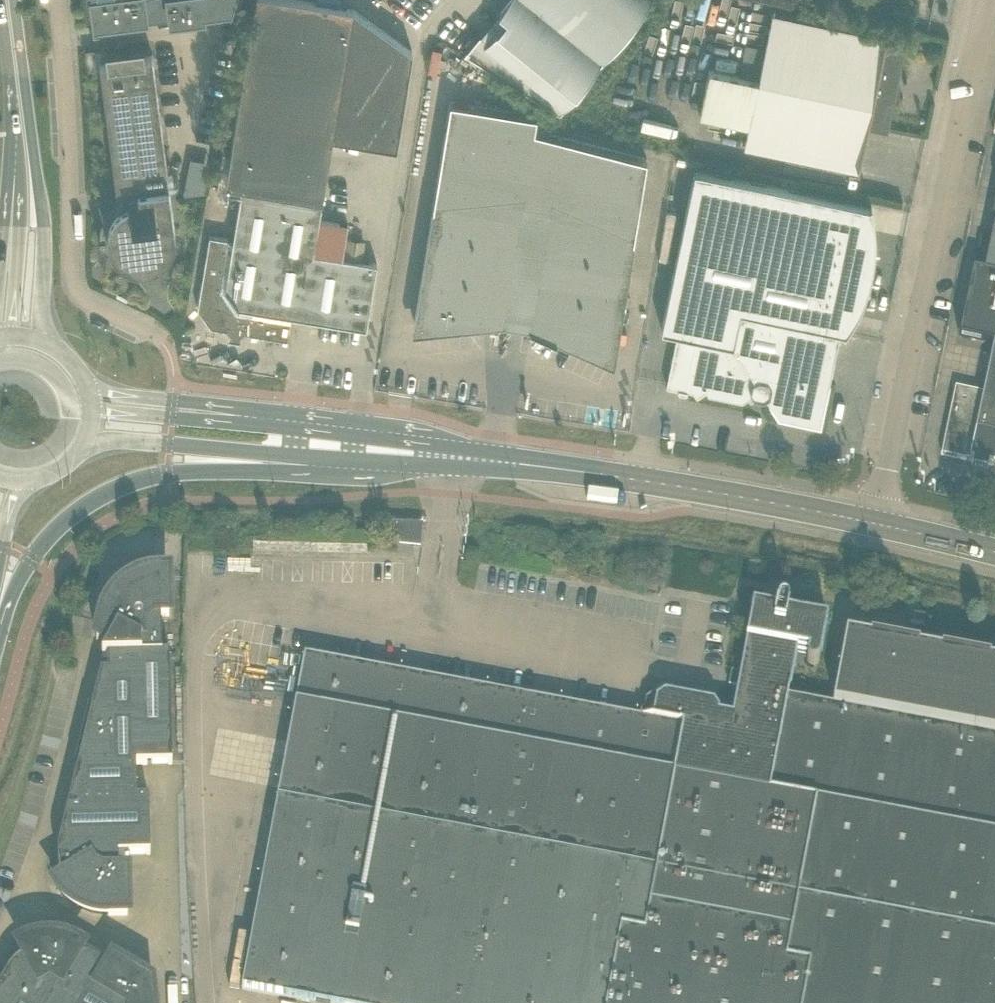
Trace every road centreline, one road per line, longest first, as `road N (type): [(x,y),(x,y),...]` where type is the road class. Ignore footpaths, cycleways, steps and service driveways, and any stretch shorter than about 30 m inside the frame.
road 1 (primary): [(877,524),(570,470),(315,443)]
road 2 (unclassified): [(877,524),(992,0)]
road 3 (unclassified): [(57,0),(72,292),(146,336)]
road 4 (primary): [(0,604),(30,557),(101,496),(263,453)]
road 5 (secondary): [(26,184),(6,0)]
road 6 (primary): [(81,449),(115,442),(263,453)]
road 7 (secondary): [(41,340),(41,250),(26,184)]
road 8 (primary): [(217,414),(194,402),(90,389)]
road 9 (primary): [(217,414),(192,419),(92,408)]
road 10 (primary): [(994,553),(877,524)]

